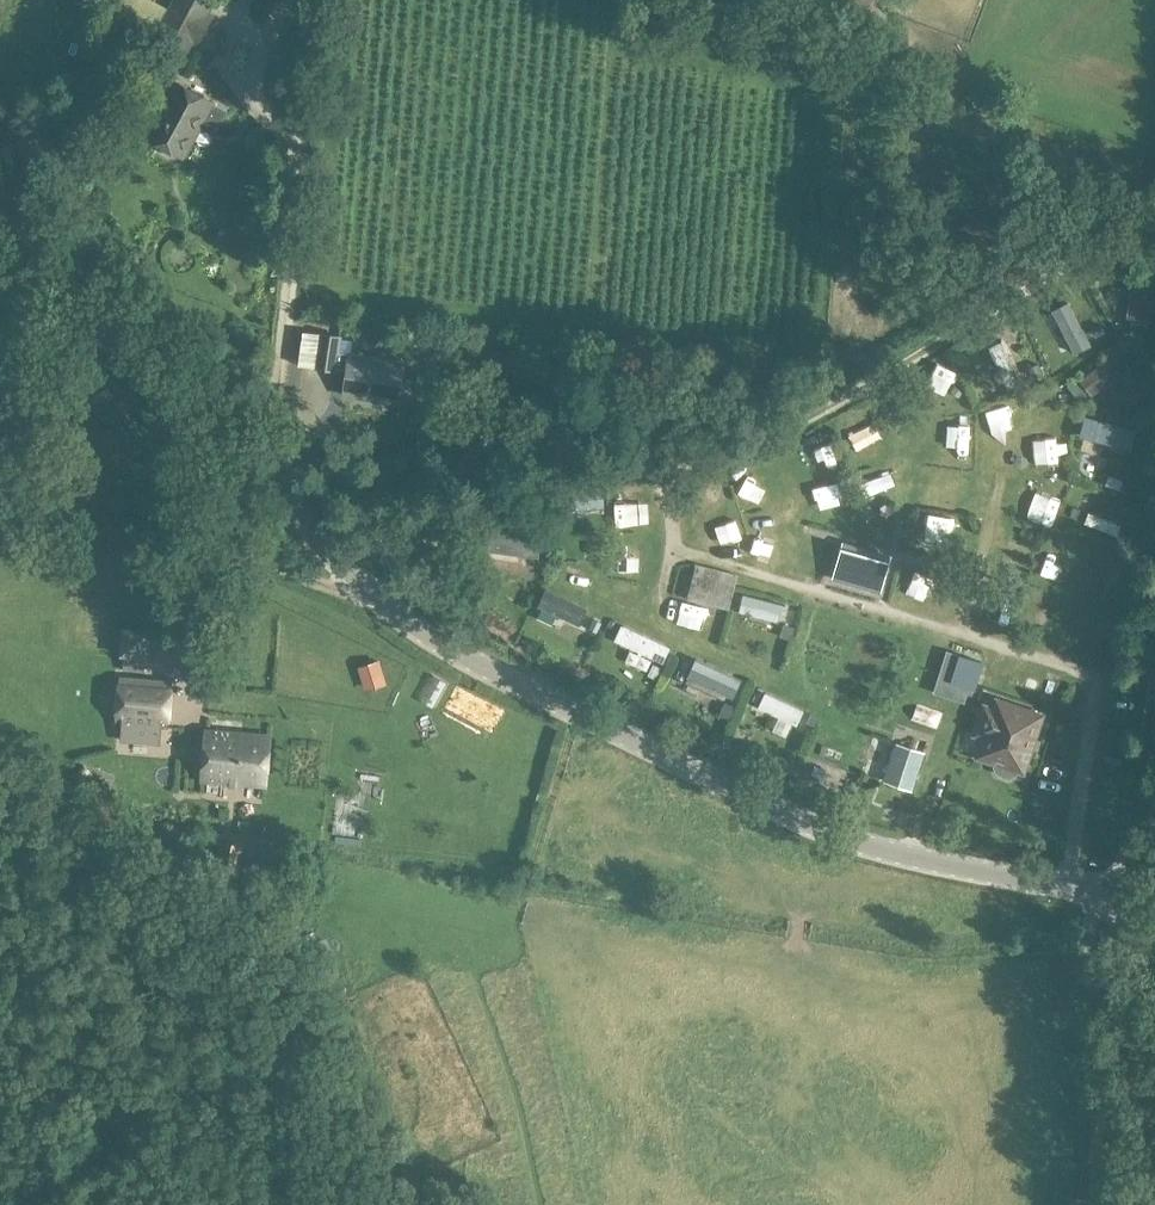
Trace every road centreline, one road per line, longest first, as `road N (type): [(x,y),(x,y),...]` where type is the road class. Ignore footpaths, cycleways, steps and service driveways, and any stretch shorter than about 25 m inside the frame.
road 1 (unclassified): [(1142,1204),(1127,904),(835,837),(485,667),(393,608),(271,501),(0,222)]
road 2 (track): [(670,456),(674,550),(960,632),(1067,666),(1081,679),(1081,796),(1063,886)]
road 3 (track): [(0,543),(230,527),(217,447)]
road 4 (track): [(230,527),(294,568),(393,608)]
road 5 (track): [(1127,904),(1154,742)]
road 6 (track): [(960,632),(1003,474)]

